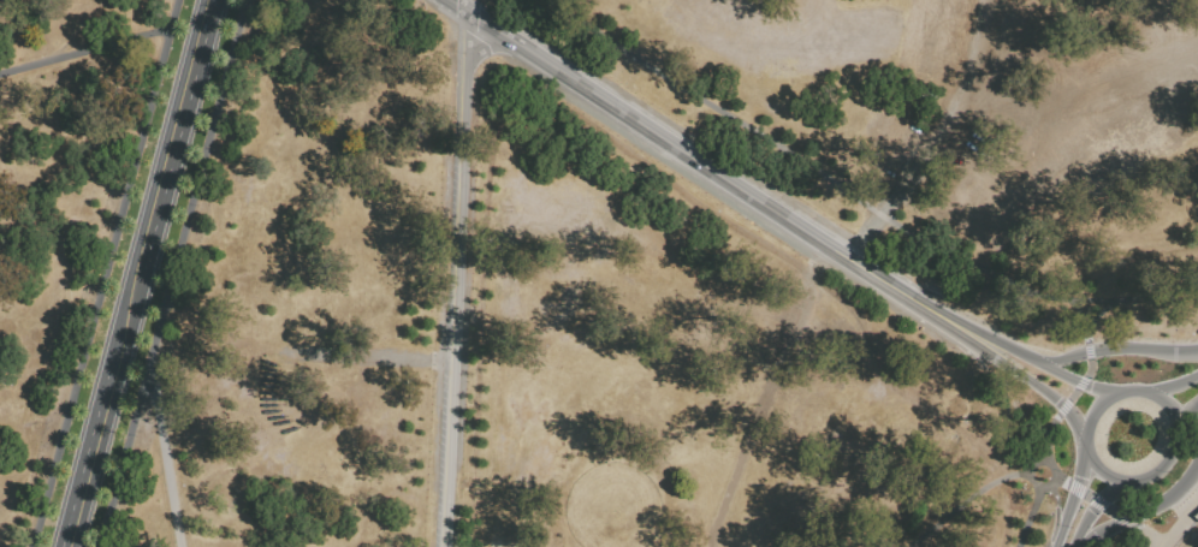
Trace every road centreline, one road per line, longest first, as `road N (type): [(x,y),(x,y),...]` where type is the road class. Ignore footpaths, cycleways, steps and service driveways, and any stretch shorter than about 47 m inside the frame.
road 1 (residential): [(443,546),(469,12)]
road 2 (secondary): [(450,0),(882,280)]
road 3 (secondary): [(201,26),(137,269)]
road 4 (secondary): [(112,368),(66,546)]
road 5 (secondary): [(1197,353),(1117,347),(1040,363)]
road 6 (secondary): [(1073,546),(1172,494),(1197,459)]
road 7 (secondary): [(1040,363),(914,299)]
road 8 (secondary): [(955,333),(1056,400)]

